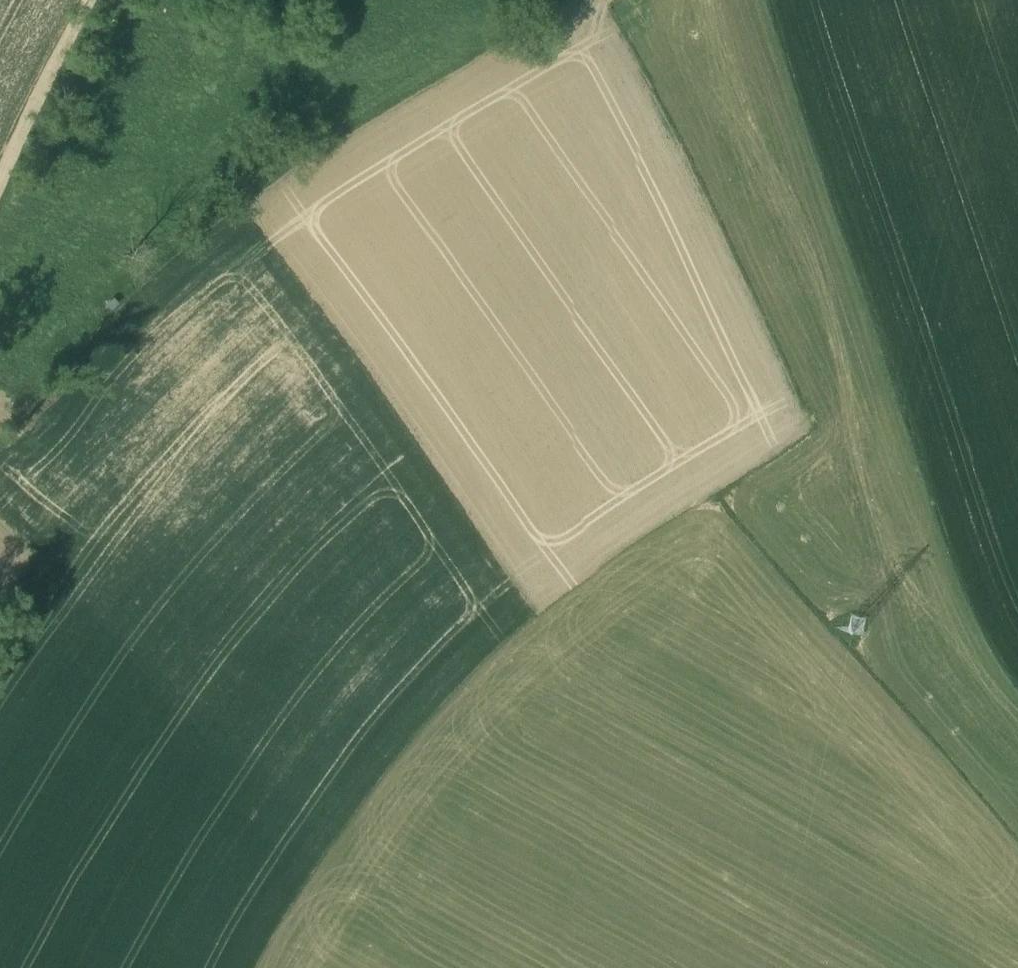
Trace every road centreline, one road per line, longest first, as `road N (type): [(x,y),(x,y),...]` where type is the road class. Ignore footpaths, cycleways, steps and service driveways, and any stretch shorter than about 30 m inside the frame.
road 1 (track): [(91,0),(0,176)]

